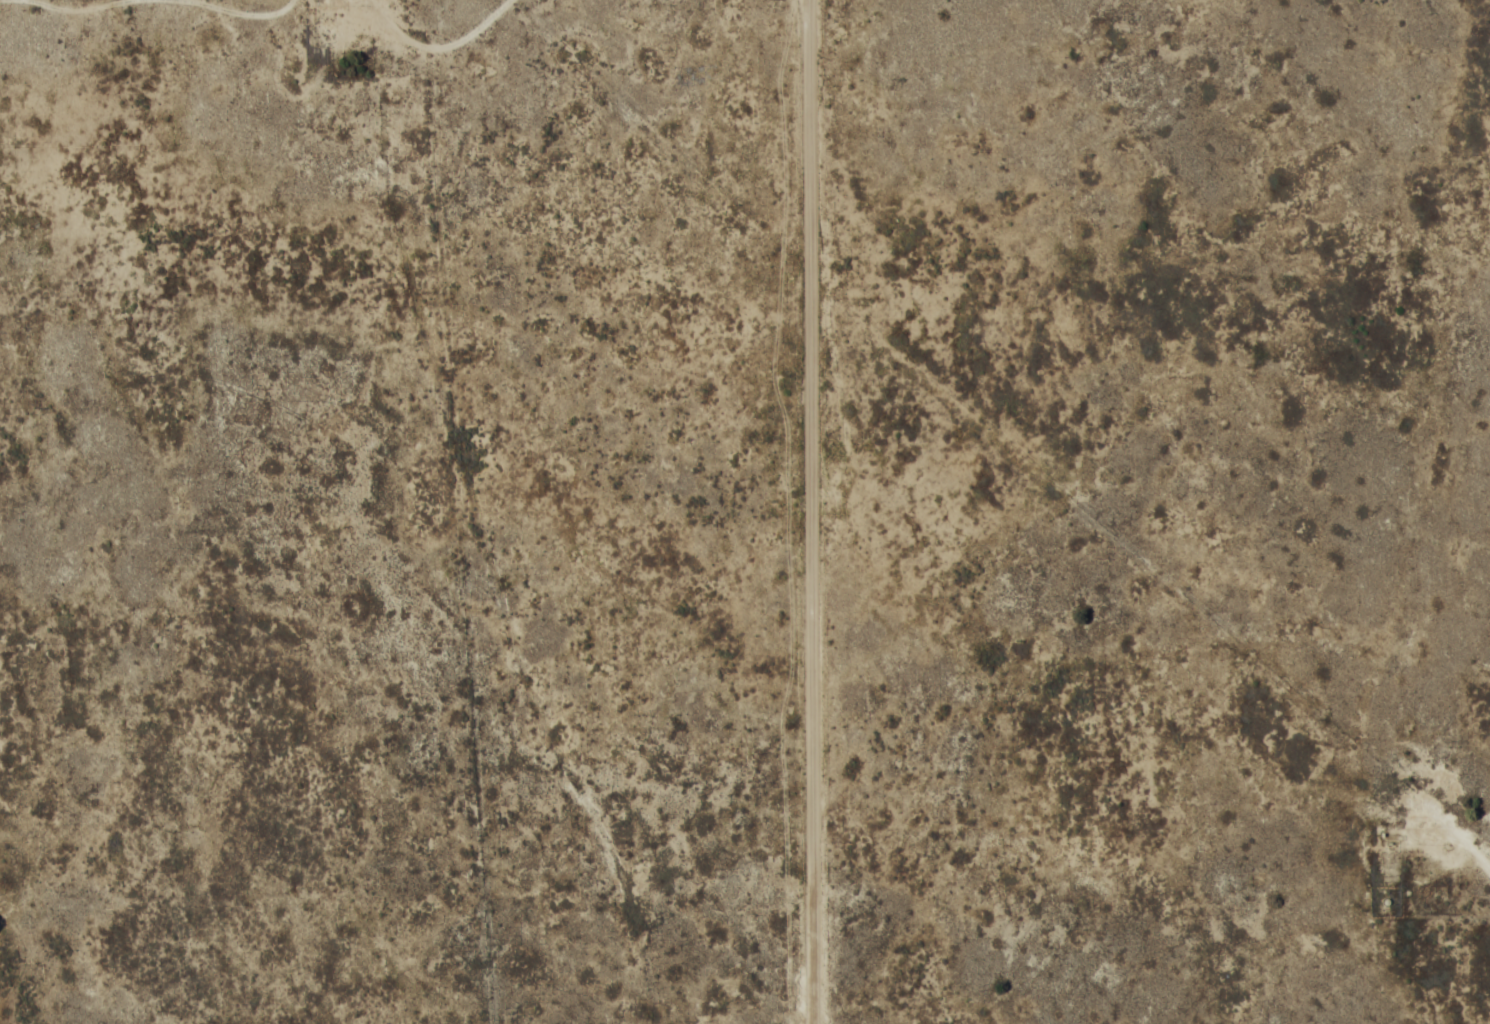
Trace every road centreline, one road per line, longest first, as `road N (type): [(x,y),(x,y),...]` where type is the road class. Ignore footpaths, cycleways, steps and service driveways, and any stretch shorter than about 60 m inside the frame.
road 1 (residential): [(816,1023),(813,0)]

